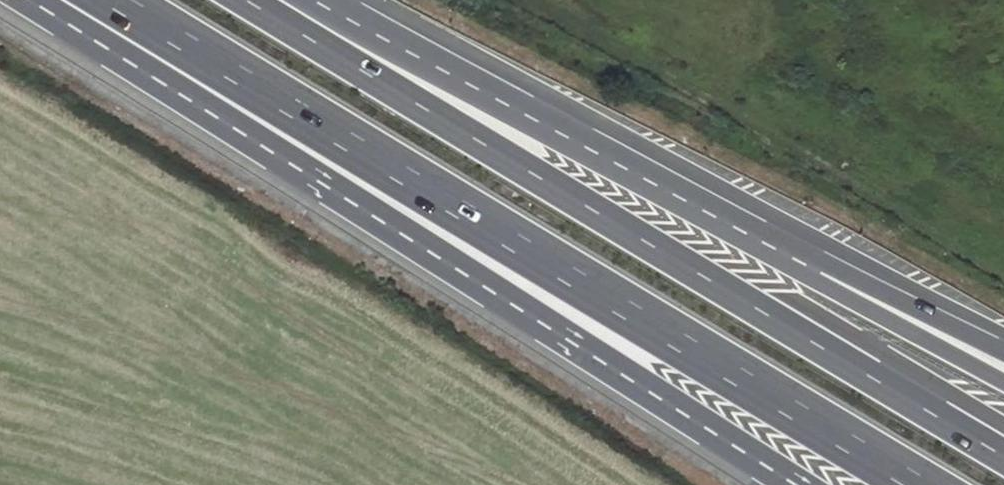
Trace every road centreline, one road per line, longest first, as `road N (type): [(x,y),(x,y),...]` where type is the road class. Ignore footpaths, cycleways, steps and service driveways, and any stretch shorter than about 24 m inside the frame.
road 1 (motorway): [(92,0),(921,484)]
road 2 (motorway): [(1003,455),(247,0)]
road 3 (motorway): [(59,0),(325,183),(796,484)]
road 4 (motorway): [(789,255),(320,0)]
road 5 (motorway): [(1003,376),(789,255)]
road 6 (motorway): [(1003,356),(789,255)]

